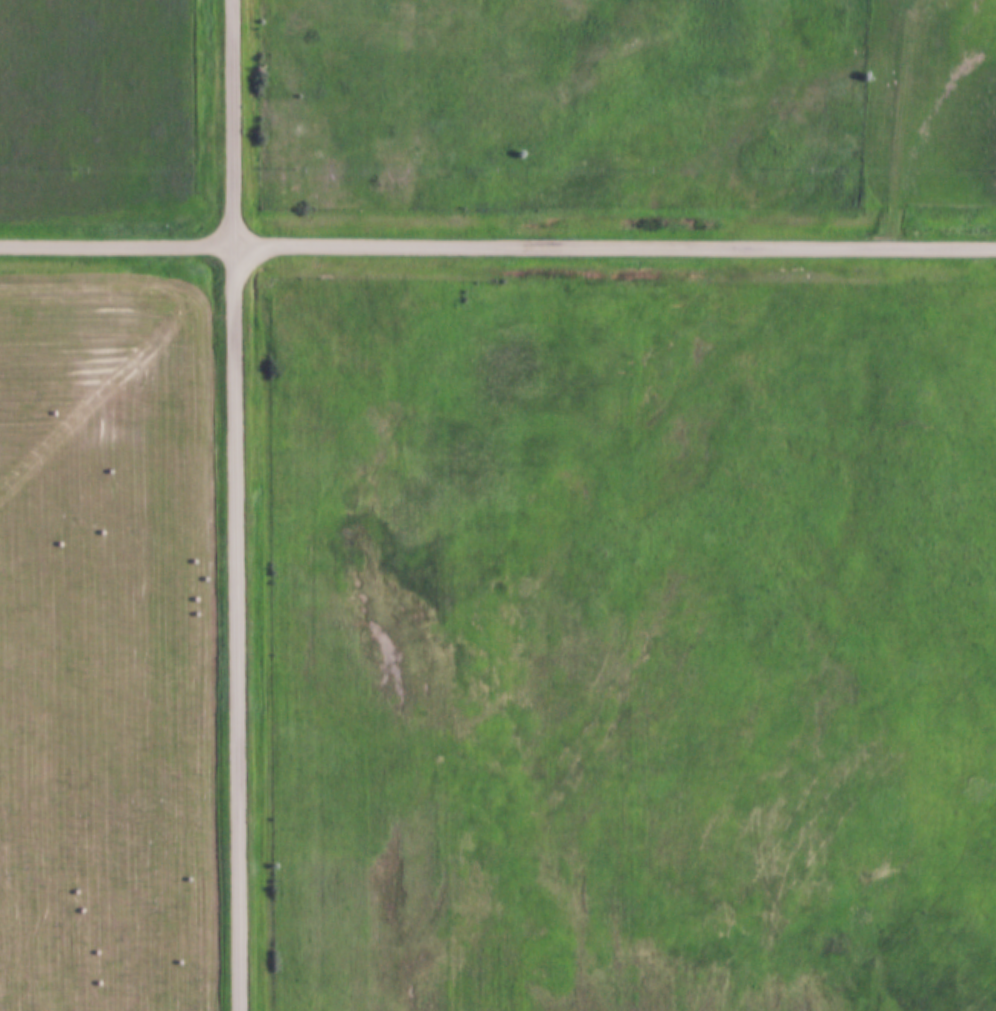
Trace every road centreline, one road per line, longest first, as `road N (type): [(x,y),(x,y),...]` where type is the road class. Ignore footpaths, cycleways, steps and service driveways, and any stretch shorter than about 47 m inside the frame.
road 1 (residential): [(239,1010),(233,0)]
road 2 (residential): [(995,242),(0,240)]

